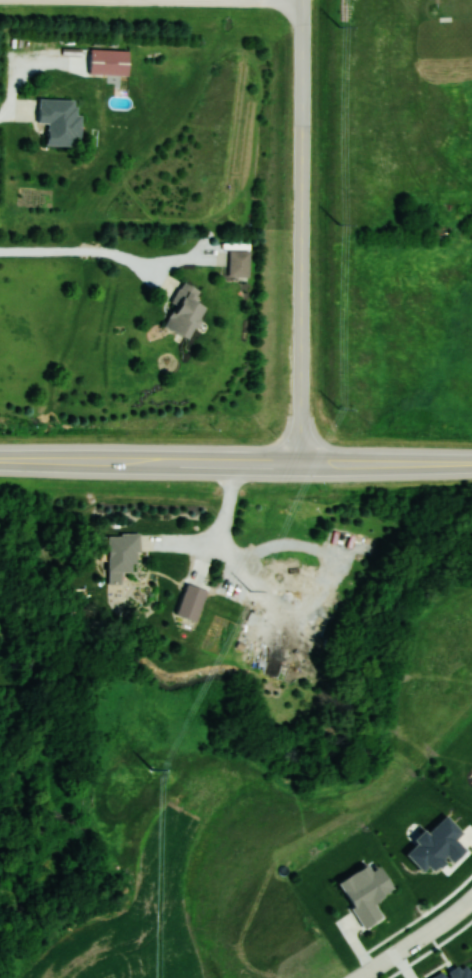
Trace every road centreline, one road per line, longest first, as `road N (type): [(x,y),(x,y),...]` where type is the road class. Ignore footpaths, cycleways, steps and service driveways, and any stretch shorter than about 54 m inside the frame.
road 1 (tertiary): [(301,464),(303,0)]
road 2 (tertiary): [(301,464),(0,460)]
road 3 (tertiary): [(471,463),(301,464)]
road 4 (residential): [(358,977),(471,899)]

